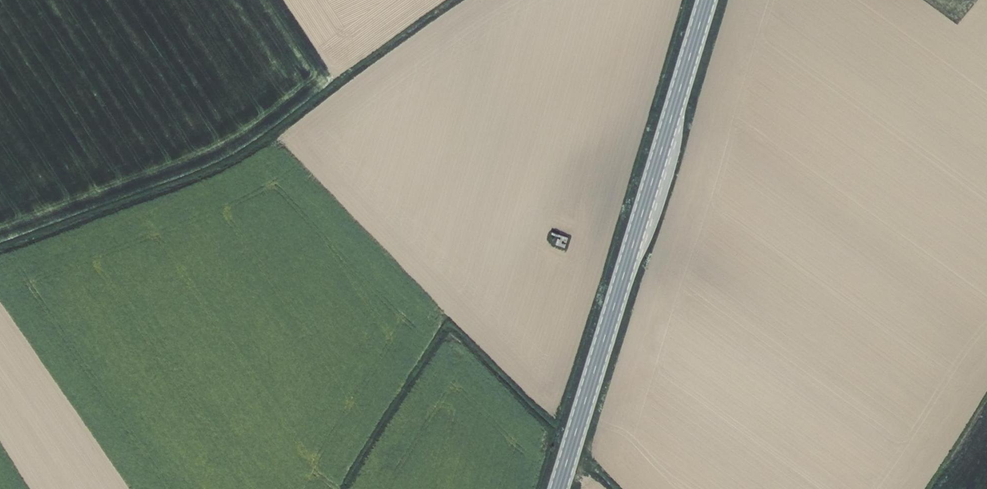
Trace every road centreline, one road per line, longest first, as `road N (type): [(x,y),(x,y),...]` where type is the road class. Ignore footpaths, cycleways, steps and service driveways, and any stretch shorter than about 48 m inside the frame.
road 1 (primary): [(558,488),(706,0)]

